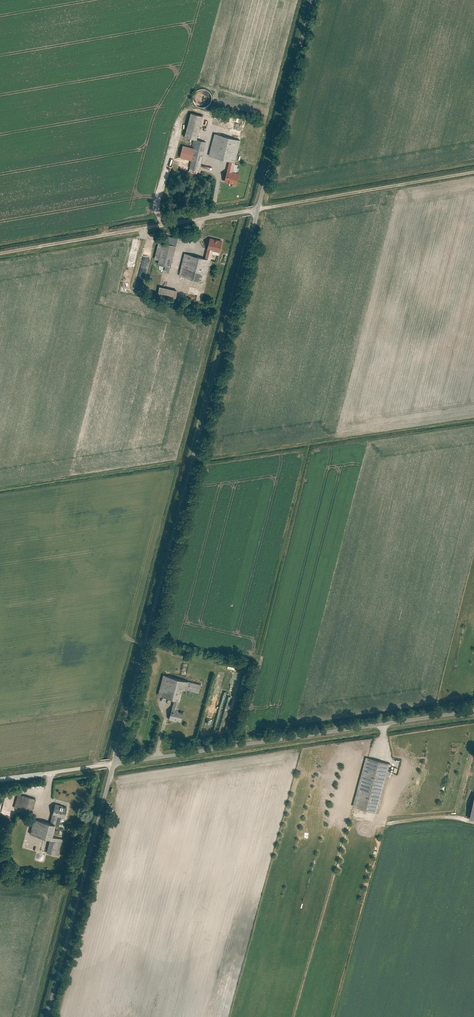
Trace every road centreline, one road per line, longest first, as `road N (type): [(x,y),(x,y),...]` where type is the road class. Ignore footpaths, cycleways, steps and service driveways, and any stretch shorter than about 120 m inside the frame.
road 1 (unclassified): [(113,762),(311,0)]
road 2 (unclassified): [(113,762),(473,710)]
road 3 (unclassified): [(46,1016),(113,762)]
road 4 (track): [(257,206),(473,169)]

